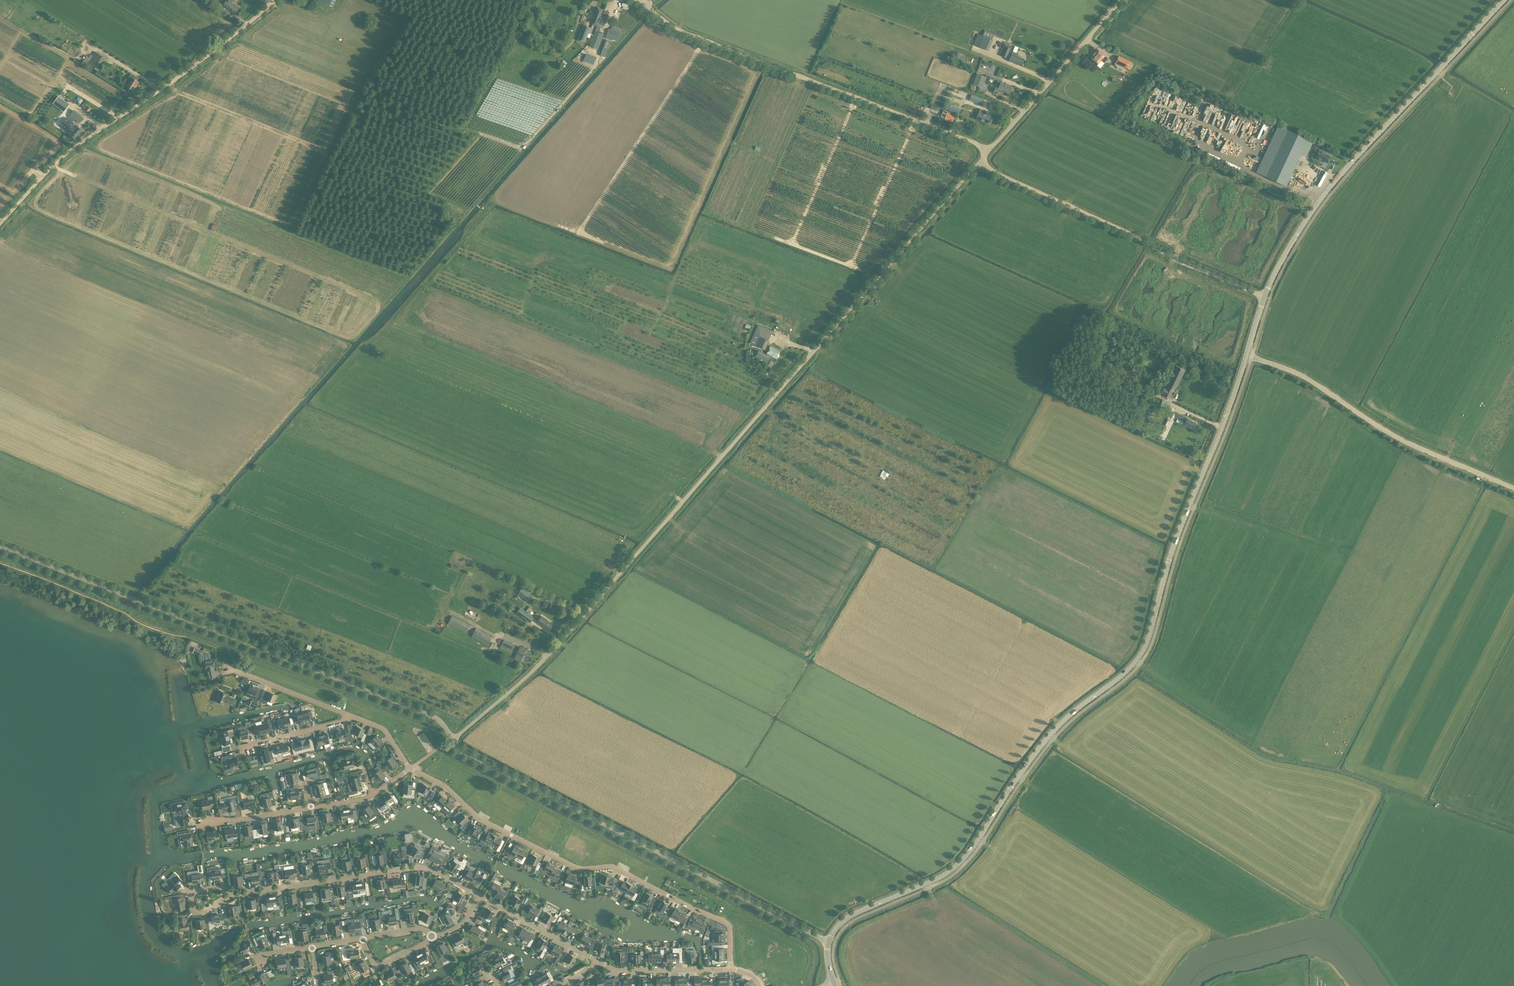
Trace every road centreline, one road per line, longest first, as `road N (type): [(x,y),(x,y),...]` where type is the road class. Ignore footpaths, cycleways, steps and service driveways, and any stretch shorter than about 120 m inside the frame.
road 1 (unclassified): [(453,739),(543,663),(979,163)]
road 2 (tertiary): [(828,942),(857,912),(952,869),(1039,747),(1137,659),(1247,355)]
road 3 (unclassified): [(453,739),(427,714),(0,547)]
road 4 (unclassified): [(828,942),(453,739)]
road 5 (residential): [(730,970),(727,924),(617,870),(581,870),(487,824),(448,788),(409,769)]
road 6 (unclassified): [(989,150),(694,36),(637,0)]
road 7 (tertiary): [(1264,298),(1321,192),(1500,0)]
road 8 (unclassified): [(0,223),(69,150),(275,0)]
road 9 (unclassified): [(1264,298),(979,163)]
road 10 (unclassified): [(1513,489),(1421,450),(1295,373),(1247,355)]
road 11 (residential): [(479,896),(416,867),(233,896)]
road 12 (unclassified): [(989,150),(1122,0)]
road 13 (residential): [(600,962),(479,896)]
road 14 (residential): [(730,970),(619,971),(600,962)]
road 15 (residential): [(348,715),(229,668)]

